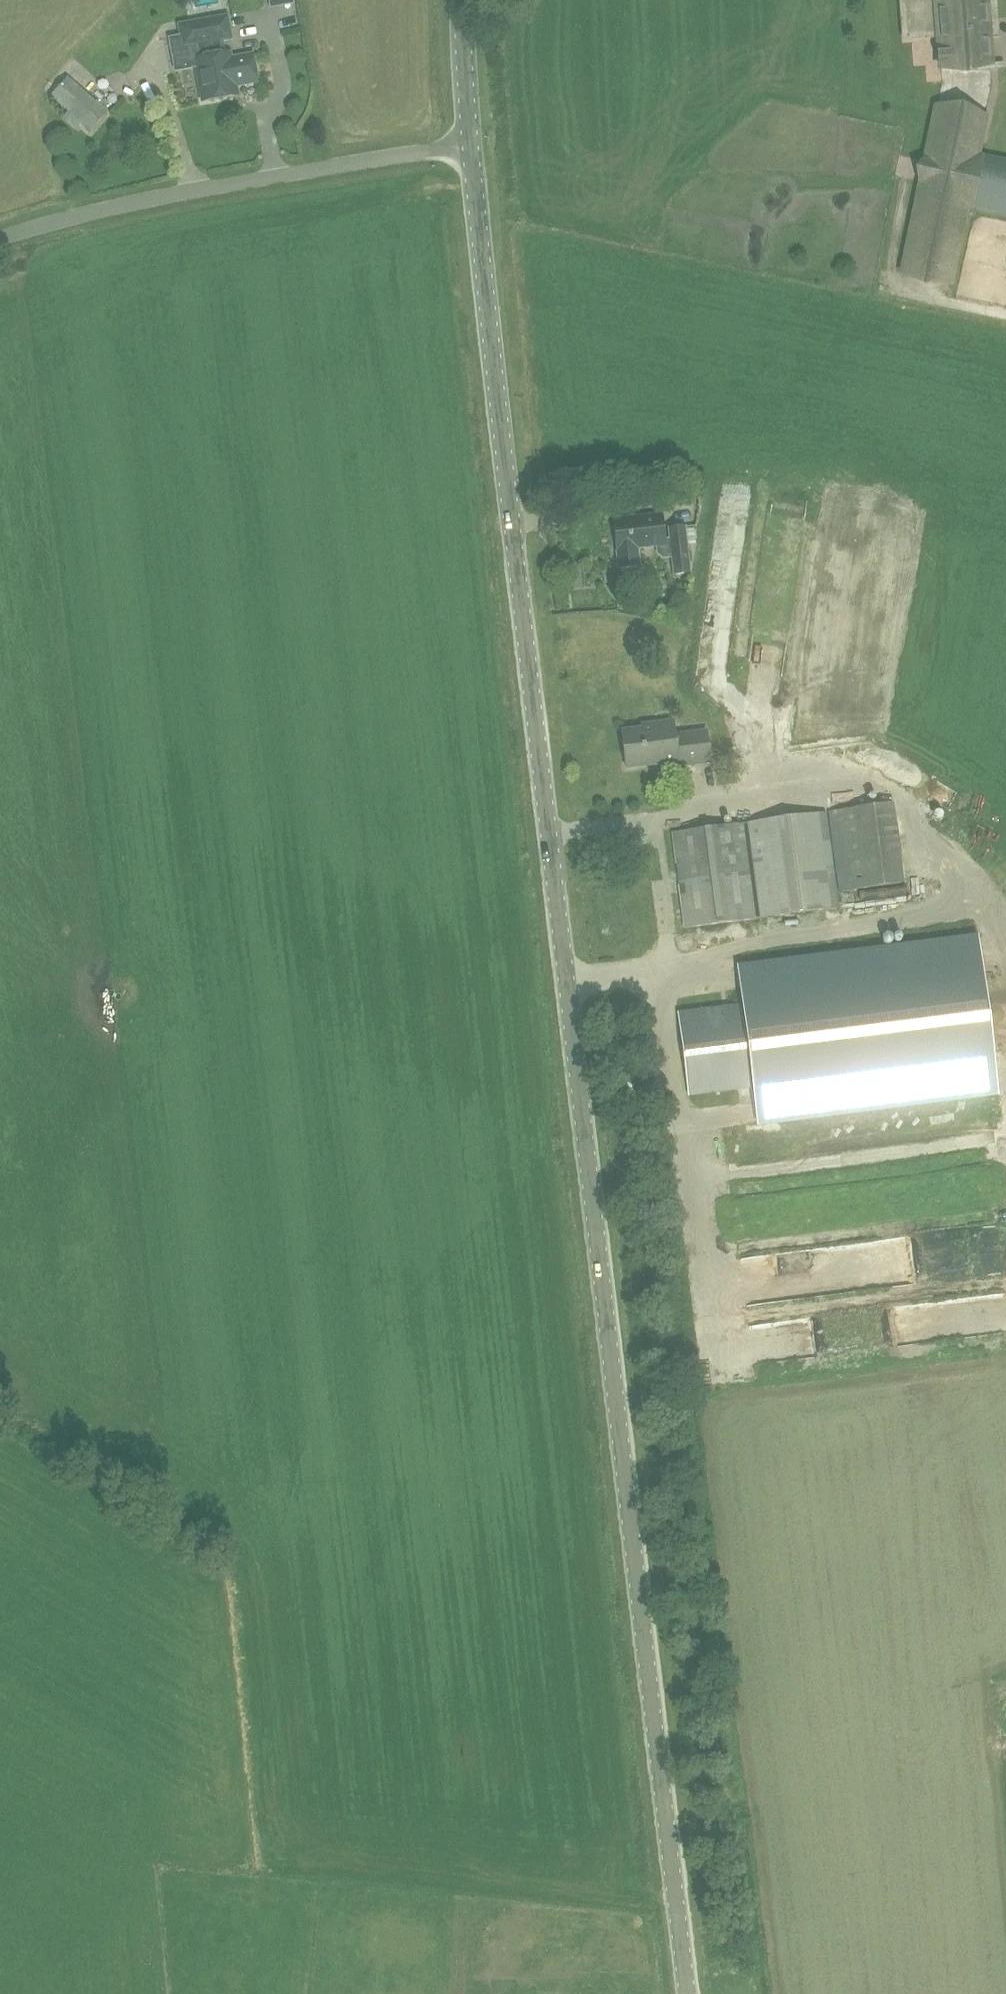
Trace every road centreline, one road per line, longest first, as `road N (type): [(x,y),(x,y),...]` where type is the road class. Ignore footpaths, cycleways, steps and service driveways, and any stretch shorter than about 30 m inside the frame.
road 1 (tertiary): [(690,1993),(604,1317),(472,144)]
road 2 (unclassified): [(0,238),(175,193),(472,144)]
road 3 (tertiary): [(472,144),(465,0)]

